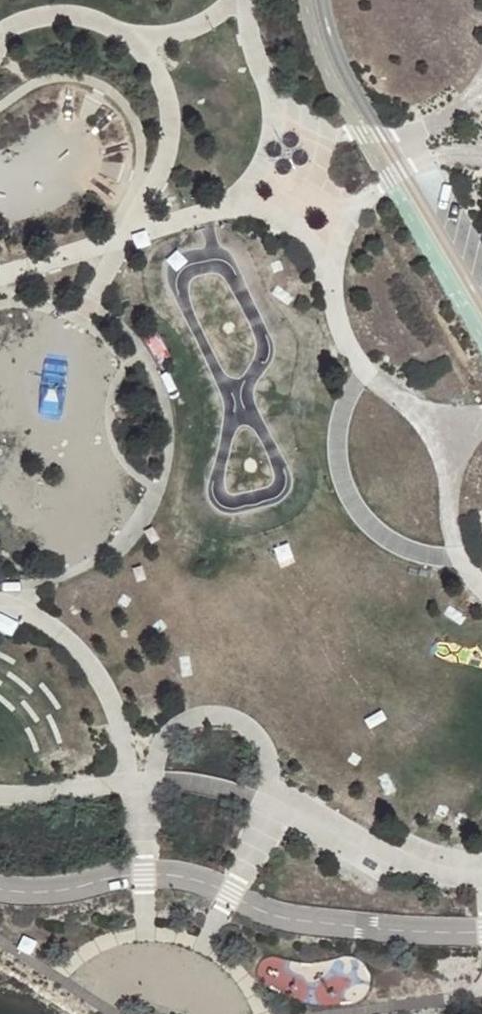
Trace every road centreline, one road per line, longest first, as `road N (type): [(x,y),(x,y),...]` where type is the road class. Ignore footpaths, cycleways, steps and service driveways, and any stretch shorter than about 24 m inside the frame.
road 1 (unclassified): [(326,0),(340,51),(481,302)]

